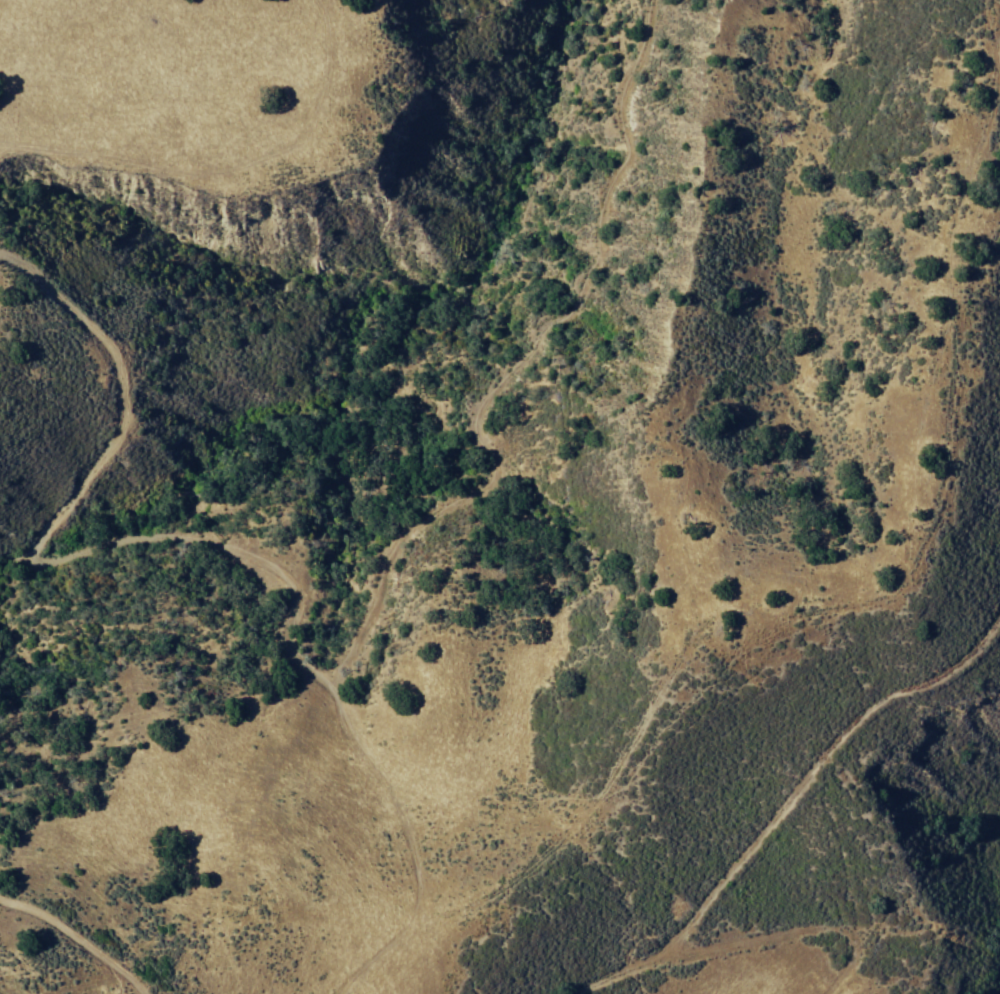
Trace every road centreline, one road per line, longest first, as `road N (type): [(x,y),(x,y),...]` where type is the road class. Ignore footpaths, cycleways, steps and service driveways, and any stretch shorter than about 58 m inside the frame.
road 1 (track): [(574,500),(700,251),(679,91),(727,0)]
road 2 (track): [(634,993),(742,951),(848,972),(869,993)]

